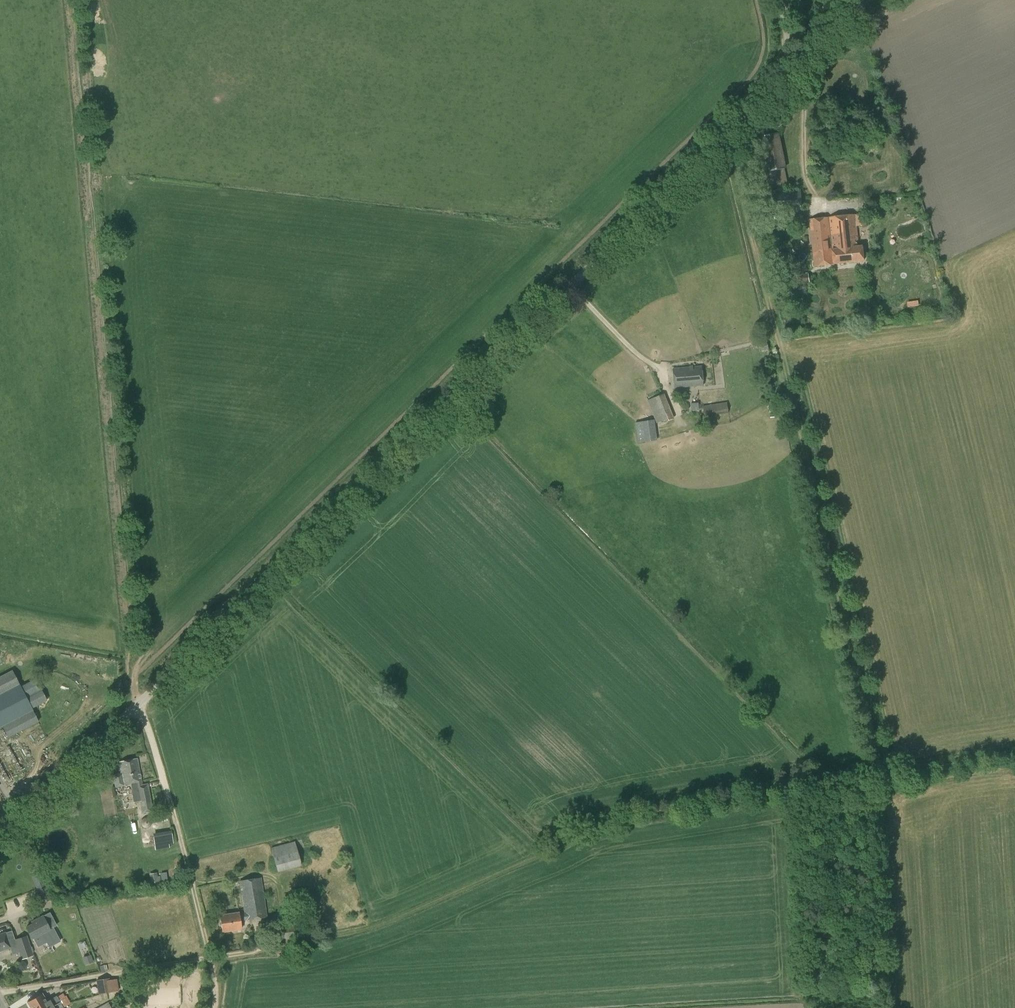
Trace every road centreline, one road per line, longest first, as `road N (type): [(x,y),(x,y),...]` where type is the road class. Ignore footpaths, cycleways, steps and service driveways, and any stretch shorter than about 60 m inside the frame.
road 1 (unclassified): [(0,838),(793,69)]
road 2 (track): [(71,0),(135,679),(210,959)]
road 3 (track): [(210,959),(369,925),(619,822),(885,773)]
road 4 (track): [(734,132),(885,773)]
road 5 (track): [(0,993),(210,959)]
road 6 (track): [(885,773),(1014,753)]

